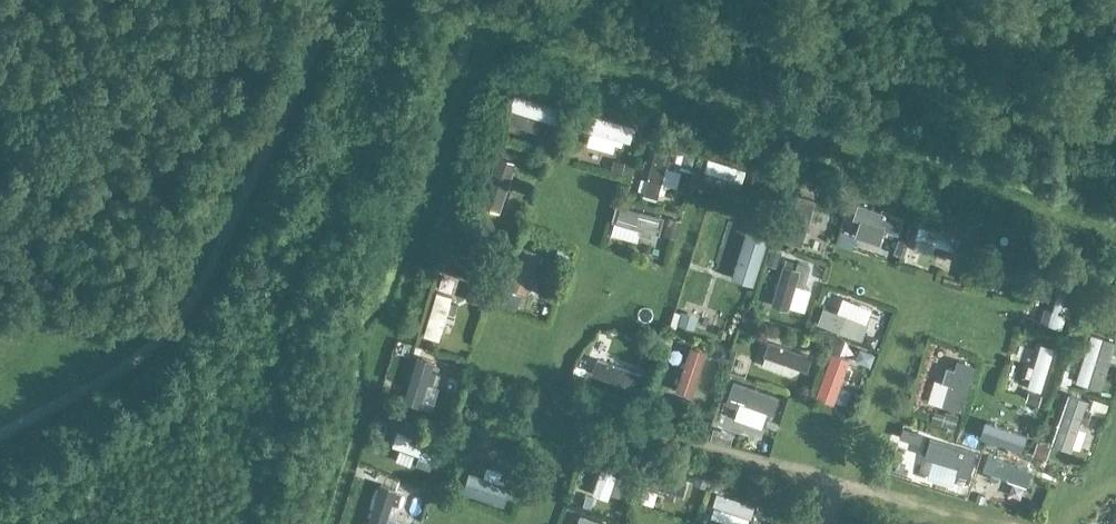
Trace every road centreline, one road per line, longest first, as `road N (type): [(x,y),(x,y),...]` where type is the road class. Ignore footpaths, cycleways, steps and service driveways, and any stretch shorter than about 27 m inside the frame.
road 1 (track): [(298,90),(251,53),(212,0)]

